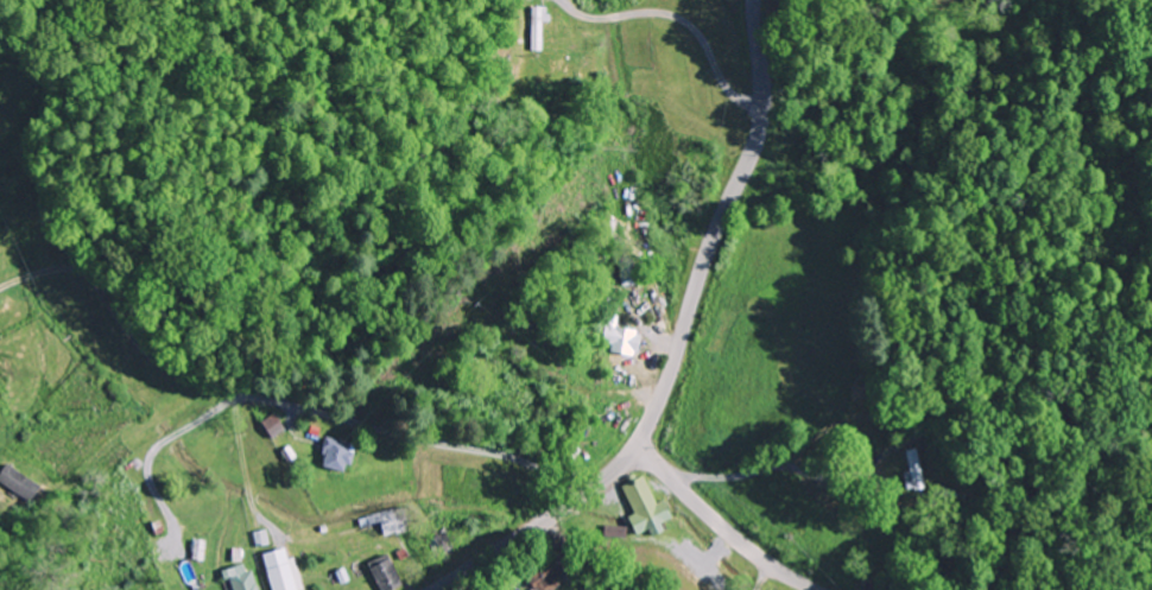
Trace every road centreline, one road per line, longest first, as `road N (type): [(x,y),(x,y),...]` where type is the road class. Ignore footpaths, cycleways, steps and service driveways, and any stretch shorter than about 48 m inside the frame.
road 1 (secondary): [(754,0),(765,91),(760,122),(644,429),(582,499),(437,589)]
road 2 (residential): [(575,502),(526,462),(210,388),(167,366),(132,331),(0,143)]
road 3 (residential): [(628,452),(765,563),(813,589)]

